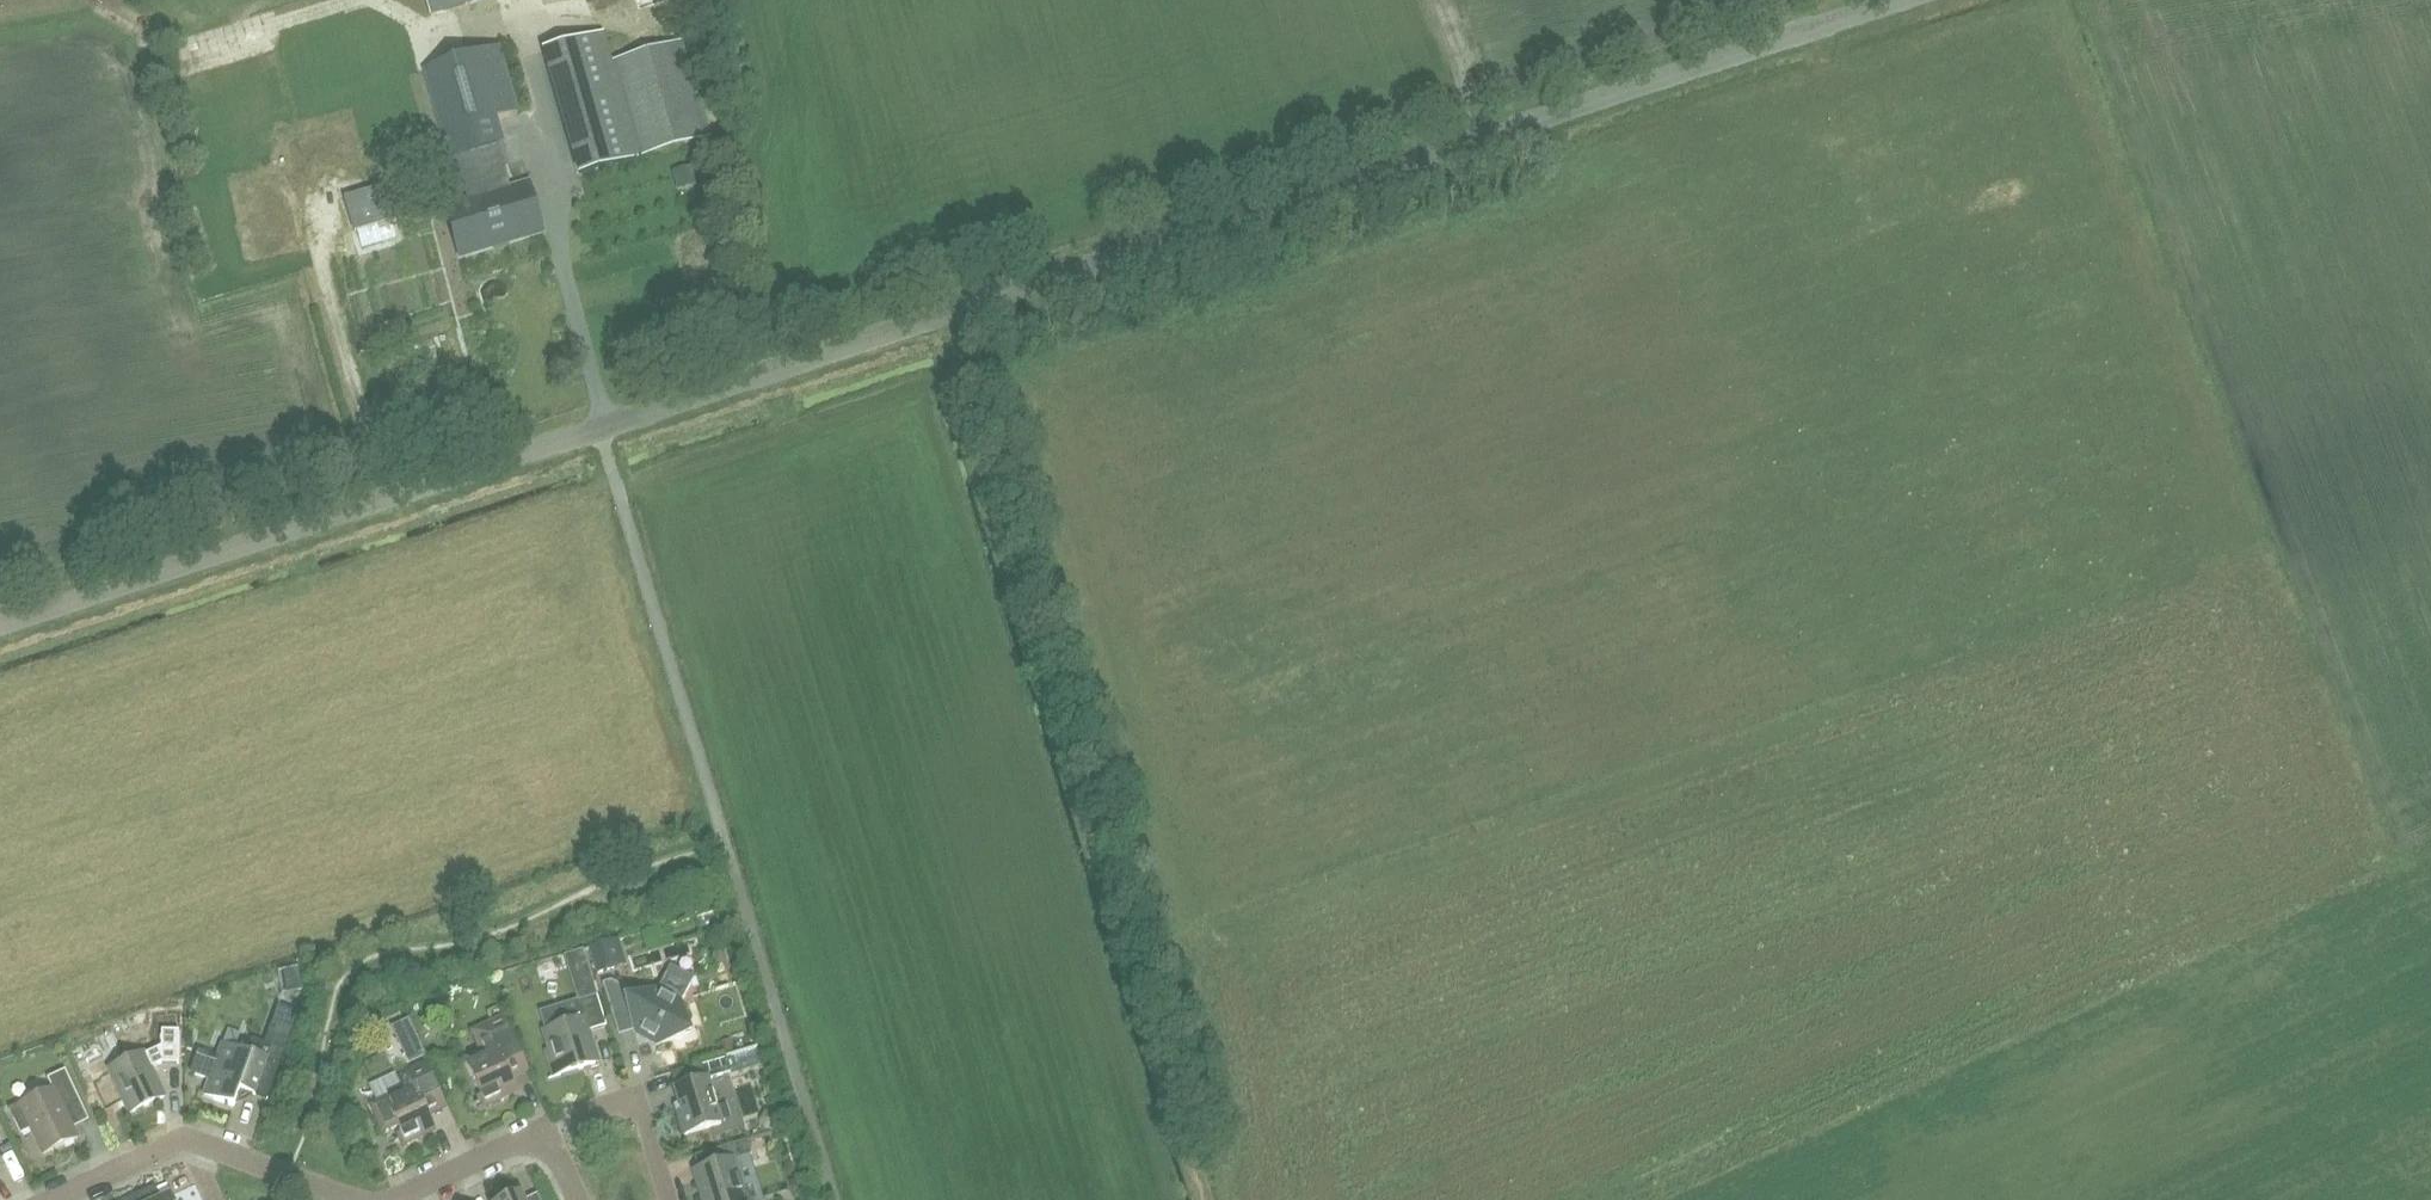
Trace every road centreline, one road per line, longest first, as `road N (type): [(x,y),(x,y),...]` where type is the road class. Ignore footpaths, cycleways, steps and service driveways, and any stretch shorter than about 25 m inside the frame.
road 1 (unclassified): [(0,625),(1900,0)]
road 2 (residential): [(668,1199),(639,1110),(606,1106),(536,1140)]
road 3 (residential): [(209,1146),(183,1141),(53,1199)]
road 4 (residential): [(356,1199),(209,1146)]
road 5 (residential): [(536,1140),(509,1145),(394,1199)]

